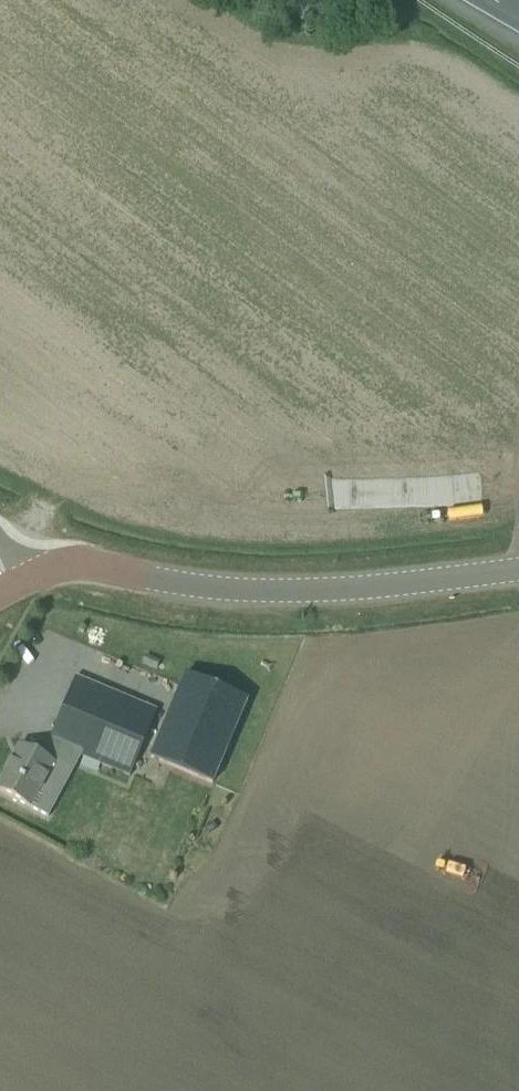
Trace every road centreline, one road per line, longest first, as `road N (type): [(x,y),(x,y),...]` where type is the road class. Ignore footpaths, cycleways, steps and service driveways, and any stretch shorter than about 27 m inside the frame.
road 1 (tertiary): [(518,568),(271,595),(85,569),(11,587)]

